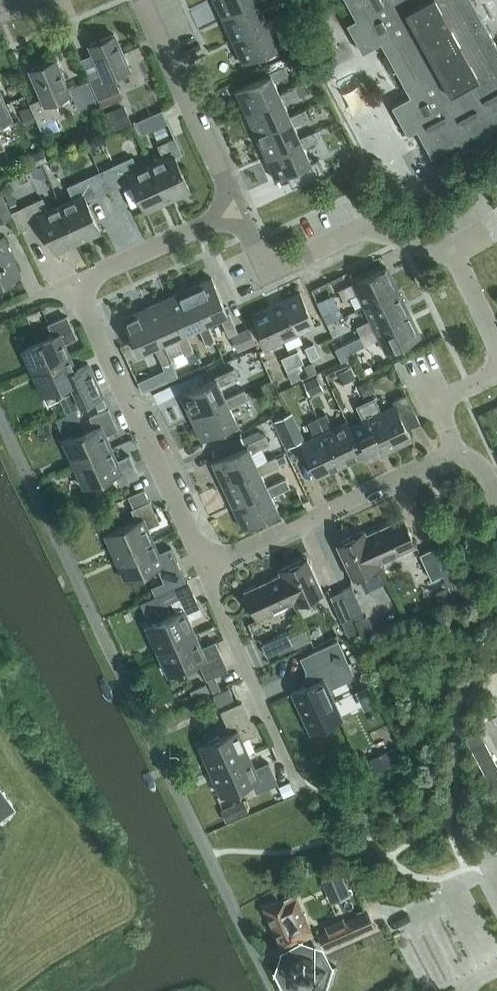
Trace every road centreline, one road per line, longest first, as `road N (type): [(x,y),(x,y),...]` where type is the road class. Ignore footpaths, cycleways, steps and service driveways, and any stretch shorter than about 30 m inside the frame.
road 1 (unclassified): [(275,990),(0,414)]
road 2 (residential): [(496,349),(454,254),(364,228),(265,273),(238,209)]
road 3 (residential): [(206,564),(71,282)]
road 4 (residential): [(206,564),(449,453)]
road 5 (residential): [(297,778),(206,564)]
road 6 (residential): [(238,209),(144,0)]
road 7 (residential): [(71,282),(238,209)]

